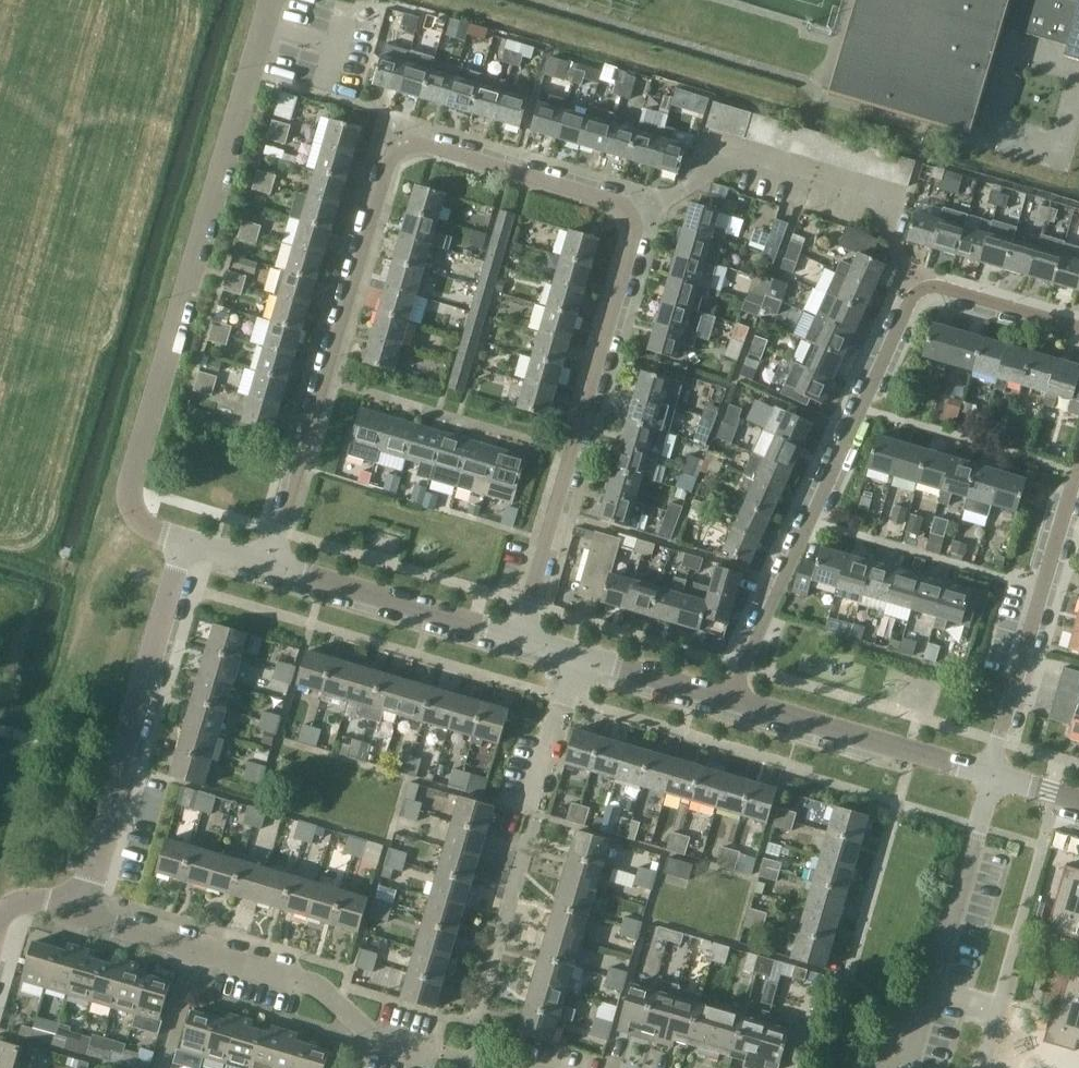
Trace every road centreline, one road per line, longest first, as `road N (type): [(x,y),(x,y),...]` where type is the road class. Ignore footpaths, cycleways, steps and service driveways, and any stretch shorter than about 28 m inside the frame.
road 1 (residential): [(269,569),(394,149),(409,143),(631,214)]
road 2 (residential): [(1078,328),(942,288),(921,289),(731,699)]
road 3 (residential): [(188,551),(143,529),(126,484),(271,0)]
road 4 (residential): [(522,639),(635,231),(631,214)]
road 5 (residential): [(83,905),(188,551)]
road 6 (residential): [(995,779),(1078,455)]
road 7 (residential): [(913,1067),(995,779)]
road 8 (residential): [(443,1056),(360,1033),(315,991),(193,951)]
road 9 (residential): [(995,779),(731,699)]
road 10 (residential): [(522,639),(269,569)]
road 11 (residential): [(529,814),(576,656)]
road 12 (residential): [(731,699),(576,656)]
road 13 (residential): [(193,951),(85,920),(83,905)]
road 14 (residential): [(161,1067),(193,951)]

